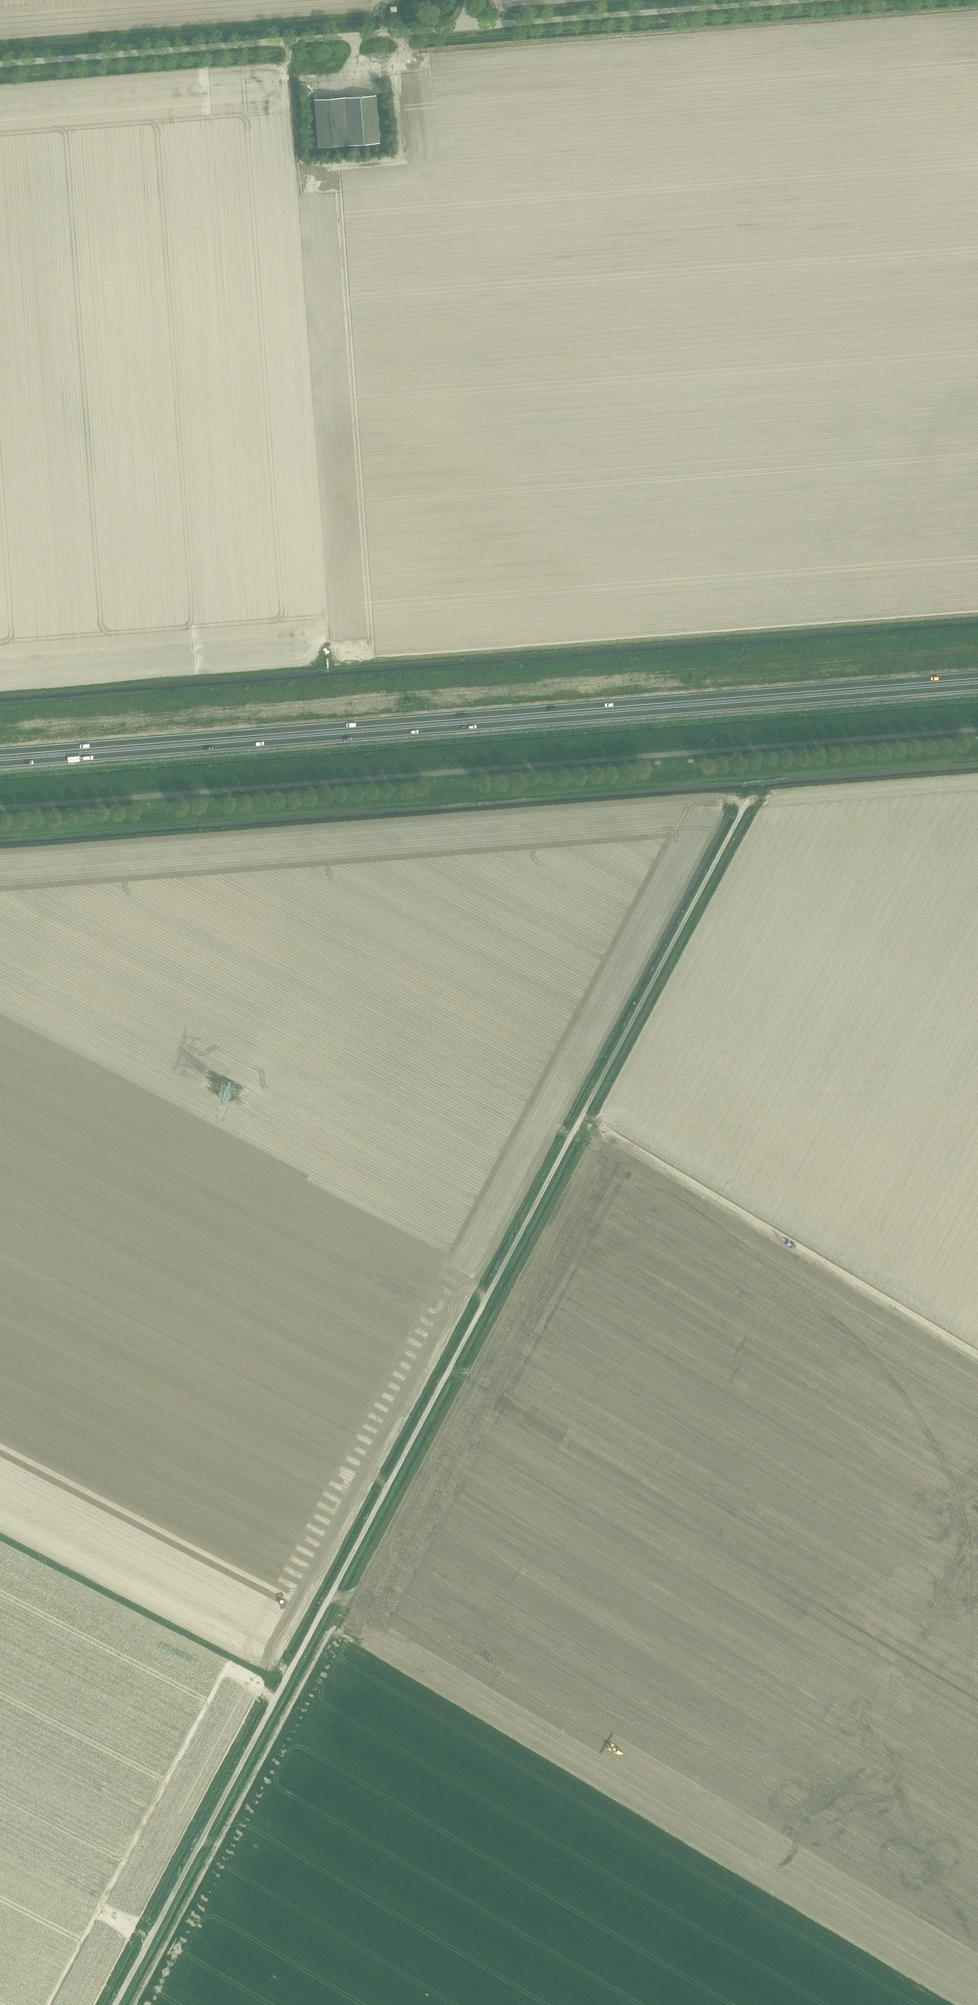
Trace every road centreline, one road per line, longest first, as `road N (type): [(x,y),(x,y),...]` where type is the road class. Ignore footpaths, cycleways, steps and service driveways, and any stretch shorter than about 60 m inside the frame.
road 1 (trunk): [(977,676),(0,754)]
road 2 (trunk): [(0,764),(977,687)]
road 3 (track): [(299,1655),(745,806)]
road 4 (unclassified): [(0,63),(470,27)]
road 5 (track): [(299,1655),(115,2004)]
road 6 (unclassified): [(470,27),(808,0)]

